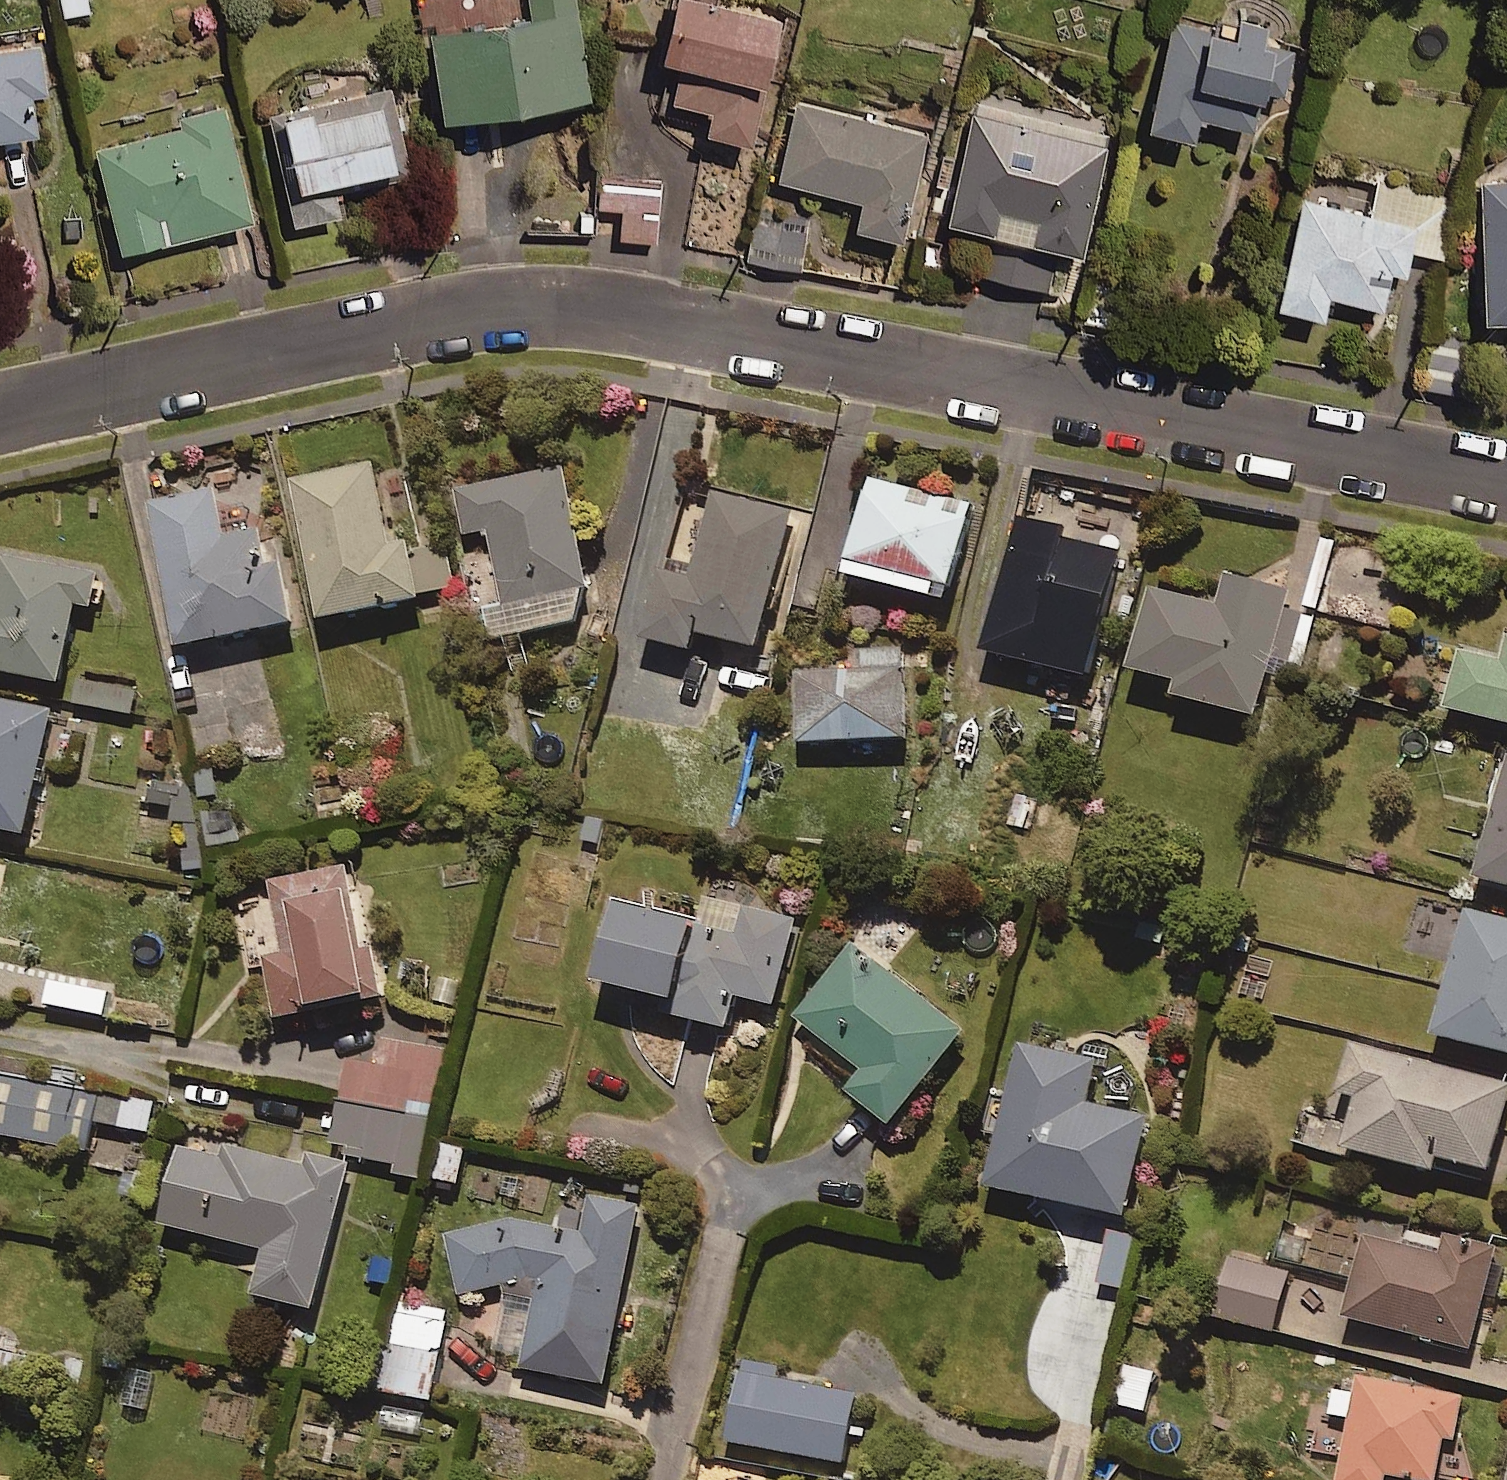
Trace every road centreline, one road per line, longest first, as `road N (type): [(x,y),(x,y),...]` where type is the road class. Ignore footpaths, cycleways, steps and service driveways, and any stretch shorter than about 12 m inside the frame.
road 1 (residential): [(0,413),(492,311),(569,310),(648,318),(1506,483)]

